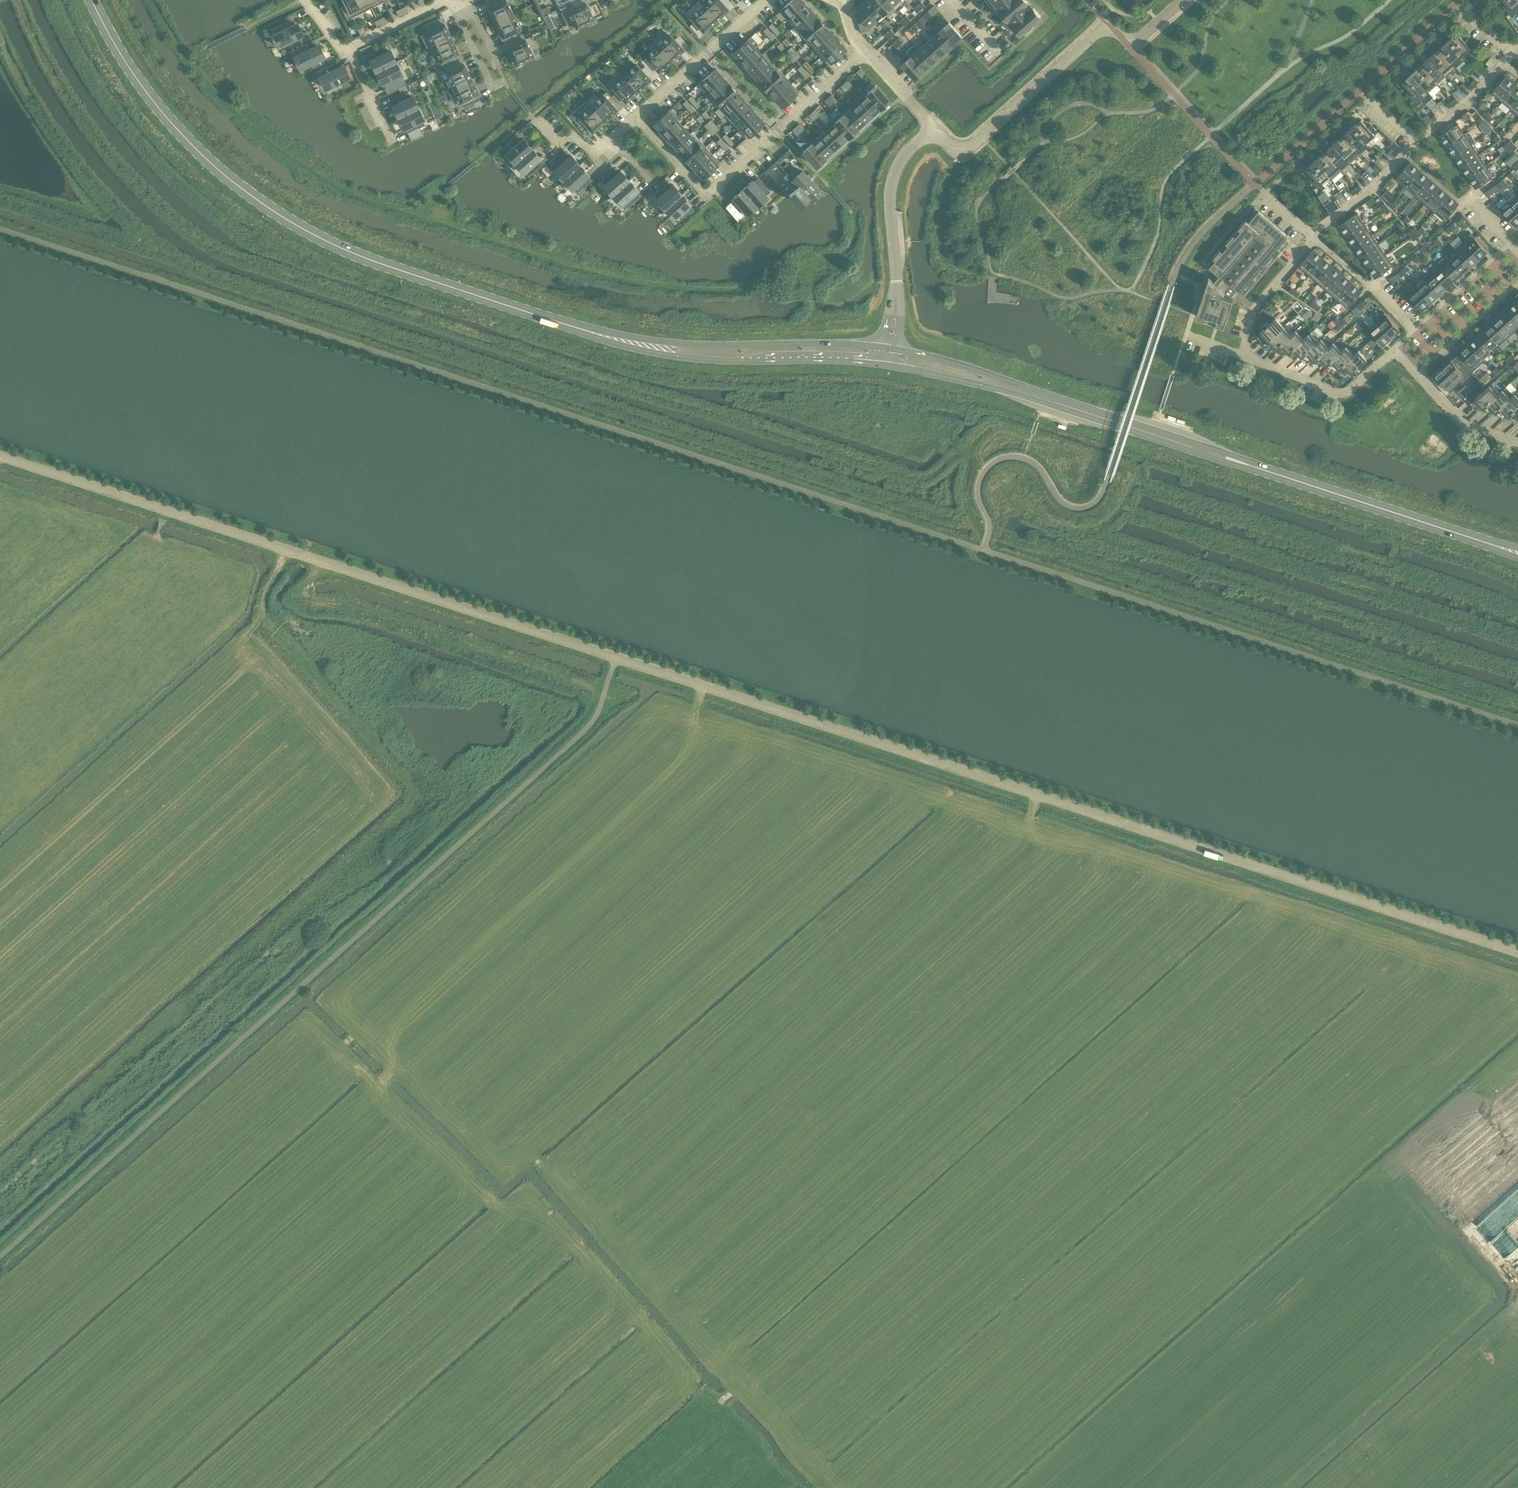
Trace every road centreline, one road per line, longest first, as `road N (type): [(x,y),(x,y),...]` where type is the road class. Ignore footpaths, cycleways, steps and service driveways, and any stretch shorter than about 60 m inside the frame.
road 1 (unclassified): [(1517,953),(0,457)]
road 2 (secondary): [(92,0),(149,98),(197,150),(333,245),(642,345),(889,358)]
road 3 (track): [(0,1174),(422,799),(267,619),(266,590),(286,550)]
road 4 (secondary): [(889,358),(1021,390),(1517,553)]
road 5 (residential): [(935,129),(965,152),(1107,22),(1130,46),(1183,0)]
road 6 (residential): [(637,118),(706,195),(866,53)]
road 7 (residential): [(1395,351),(1344,395),(1248,353),(1256,308),(1313,237)]
road 8 (residential): [(1313,237),(1415,141),(1470,103),(1503,63)]
road 9 (unclassified): [(889,358),(897,293),(892,183),(906,153),(935,129)]
road 10 (residential): [(767,0),(637,118)]
road 11 (residential): [(637,118),(594,156),(574,134),(559,146),(535,119)]
road 12 (residential): [(1517,252),(1510,243),(1413,330)]
road 13 (residential): [(1413,330),(1313,237)]
road 14 (residential): [(1418,376),(1517,285)]
road 15 (residential): [(1517,440),(1462,422),(1418,376)]

